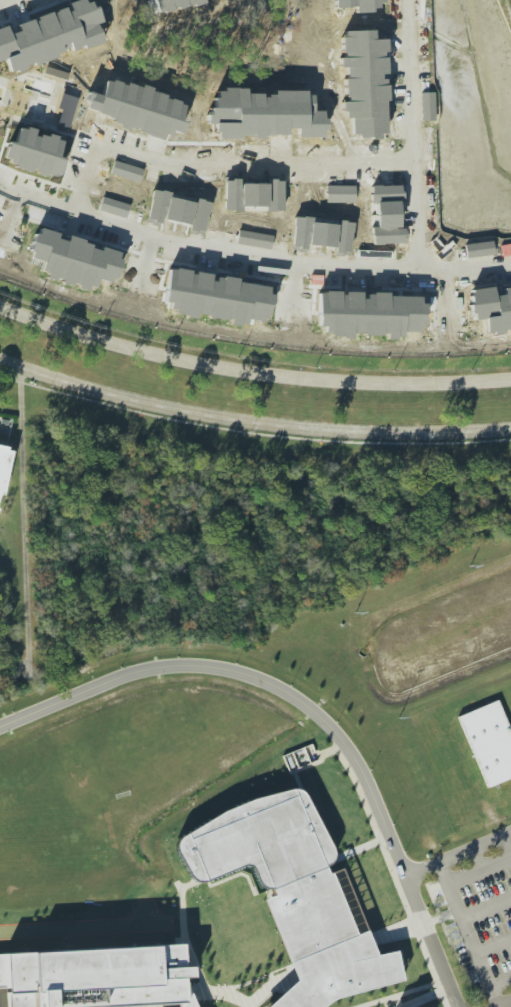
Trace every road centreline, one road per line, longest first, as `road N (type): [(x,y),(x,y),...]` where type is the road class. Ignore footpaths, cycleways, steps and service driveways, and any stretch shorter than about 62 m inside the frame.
road 1 (secondary): [(510,378),(284,376),(126,347),(0,306)]
road 2 (secondary): [(0,360),(199,414),(365,431),(510,428)]

